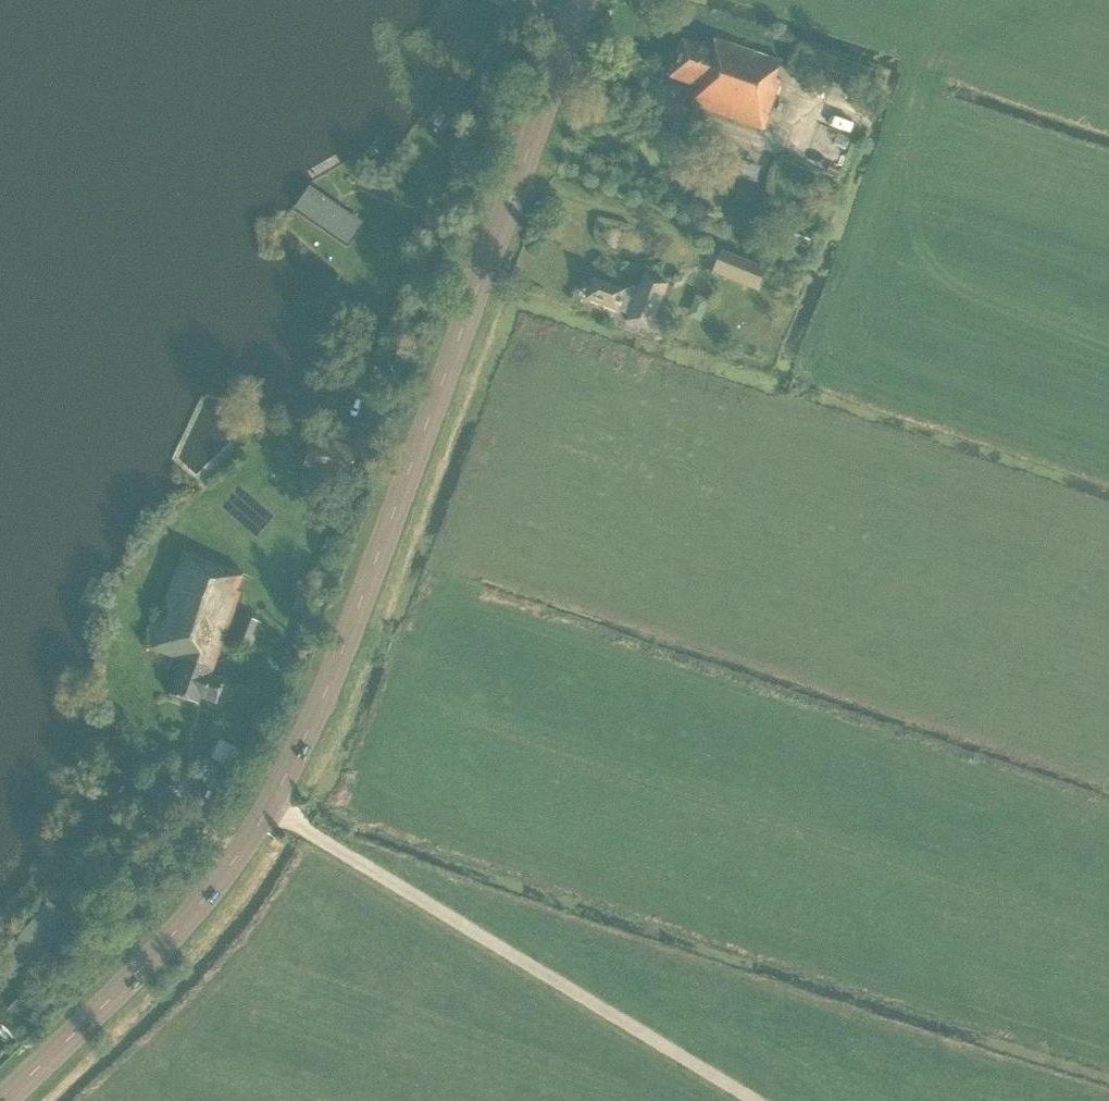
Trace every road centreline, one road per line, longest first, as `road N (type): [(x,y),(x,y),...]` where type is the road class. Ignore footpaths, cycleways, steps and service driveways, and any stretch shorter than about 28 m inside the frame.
road 1 (tertiary): [(584,0),(329,688),(269,805),(172,934),(3,1100)]

